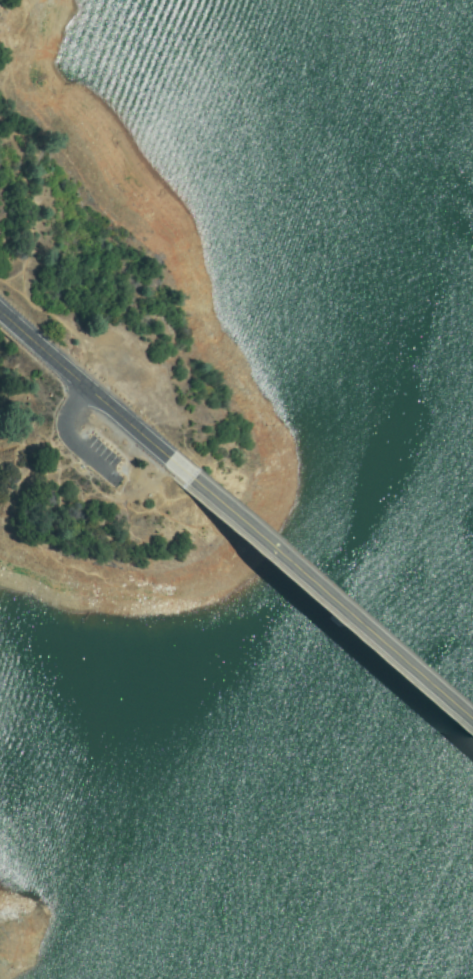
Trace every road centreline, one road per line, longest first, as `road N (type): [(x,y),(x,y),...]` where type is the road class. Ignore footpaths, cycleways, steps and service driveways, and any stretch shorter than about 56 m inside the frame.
road 1 (secondary): [(198,472),(472,718)]
road 2 (secondary): [(0,311),(198,472)]

